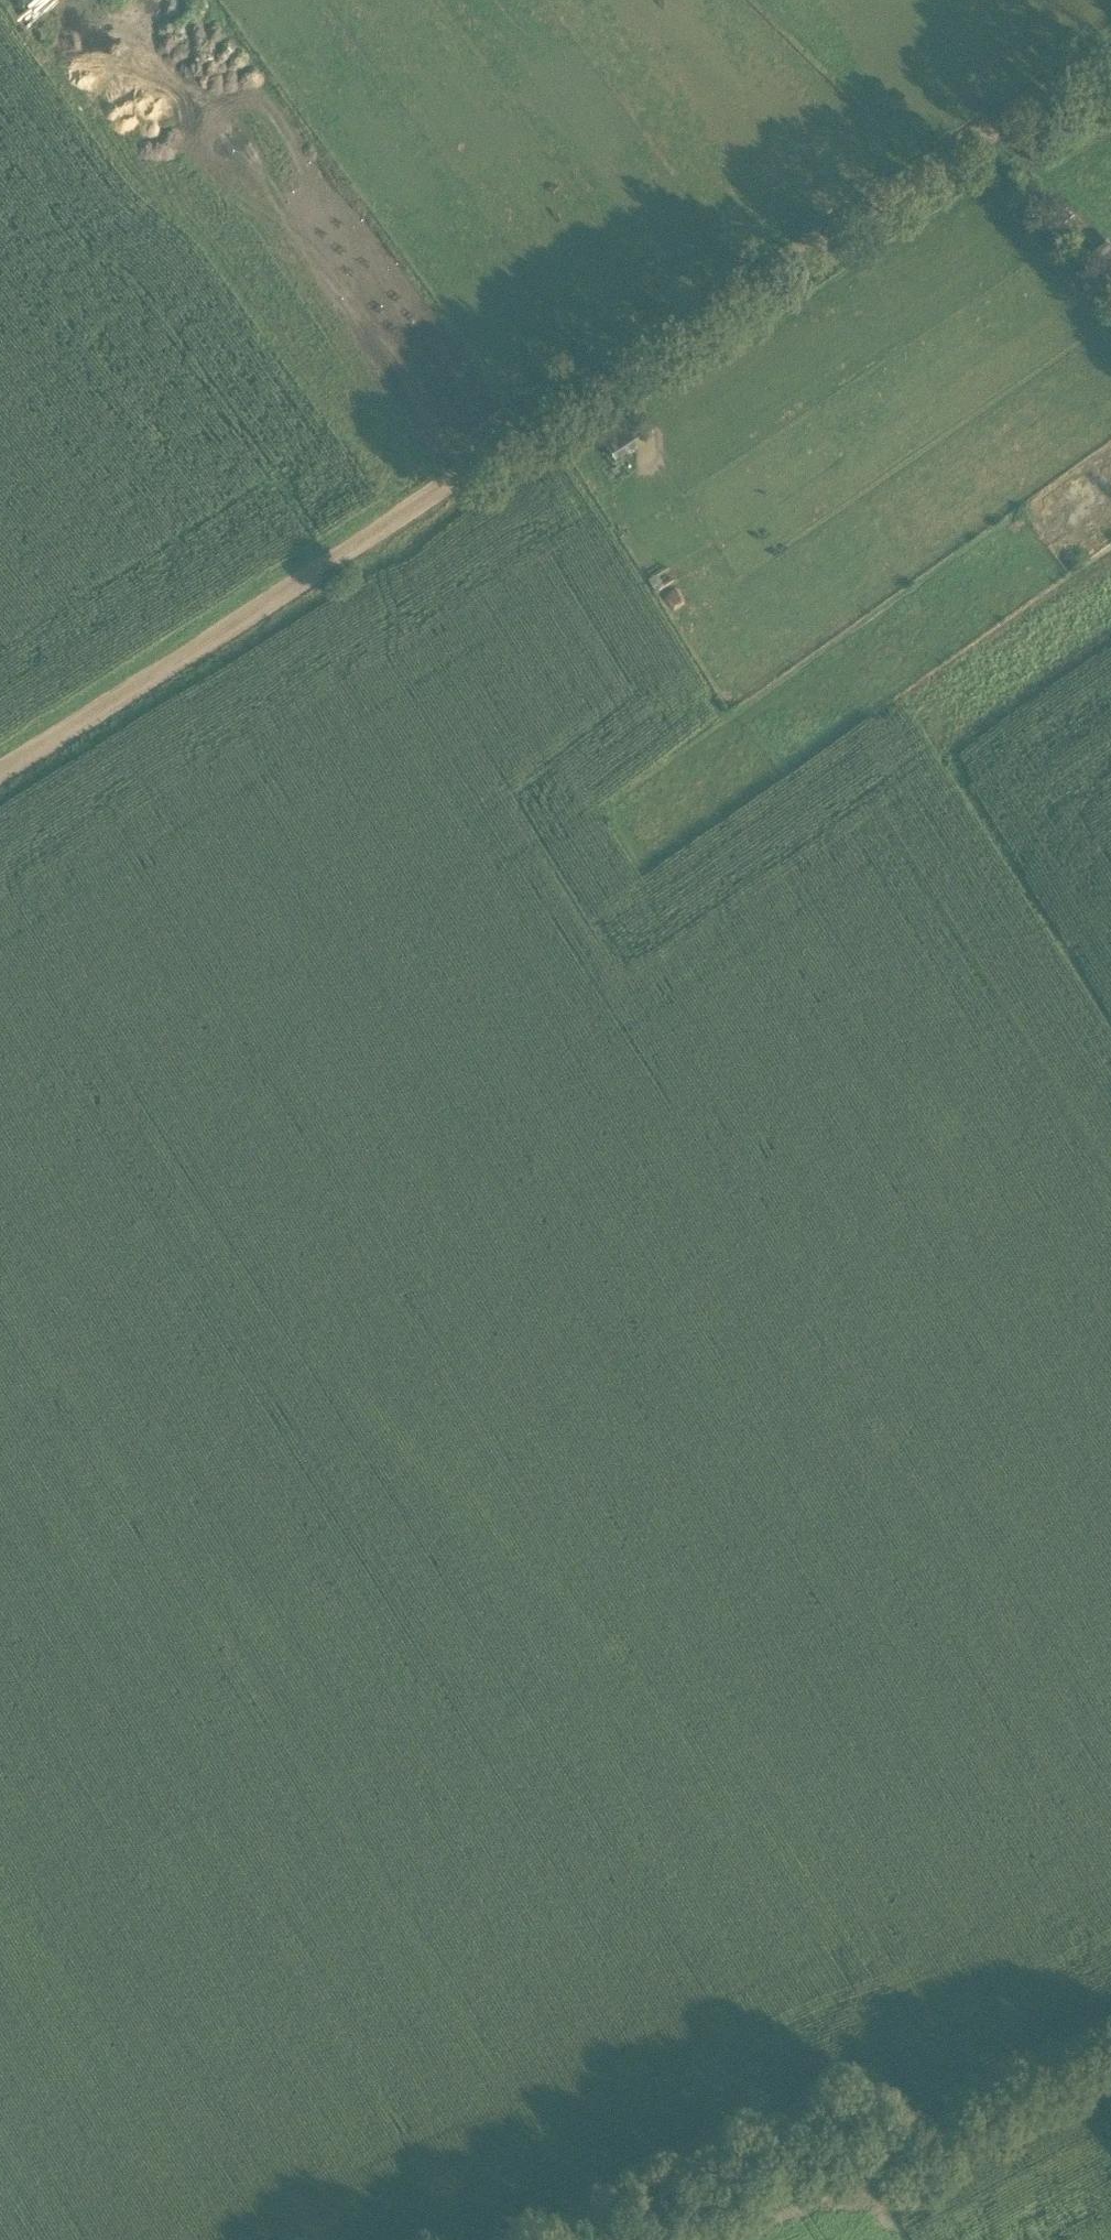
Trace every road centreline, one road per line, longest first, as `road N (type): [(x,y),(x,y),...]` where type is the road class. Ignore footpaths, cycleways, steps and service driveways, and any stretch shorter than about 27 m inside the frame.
road 1 (track): [(1110,54),(0,775)]

